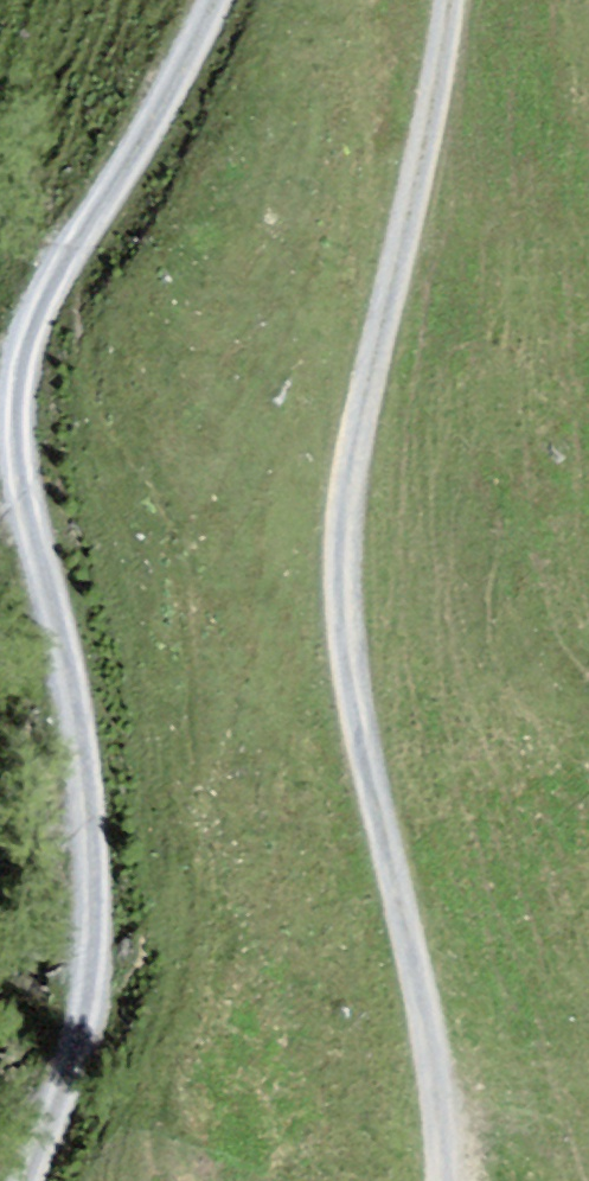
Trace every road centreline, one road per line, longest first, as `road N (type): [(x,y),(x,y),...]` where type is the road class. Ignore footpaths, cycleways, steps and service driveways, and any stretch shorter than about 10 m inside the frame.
road 1 (track): [(213,0),(163,102),(69,253),(33,334),(16,405),(80,726),(95,919),(86,1017),(27,1180)]
road 2 (track): [(443,1180),(443,1134),(378,822),(342,577),(373,342),(450,0)]

